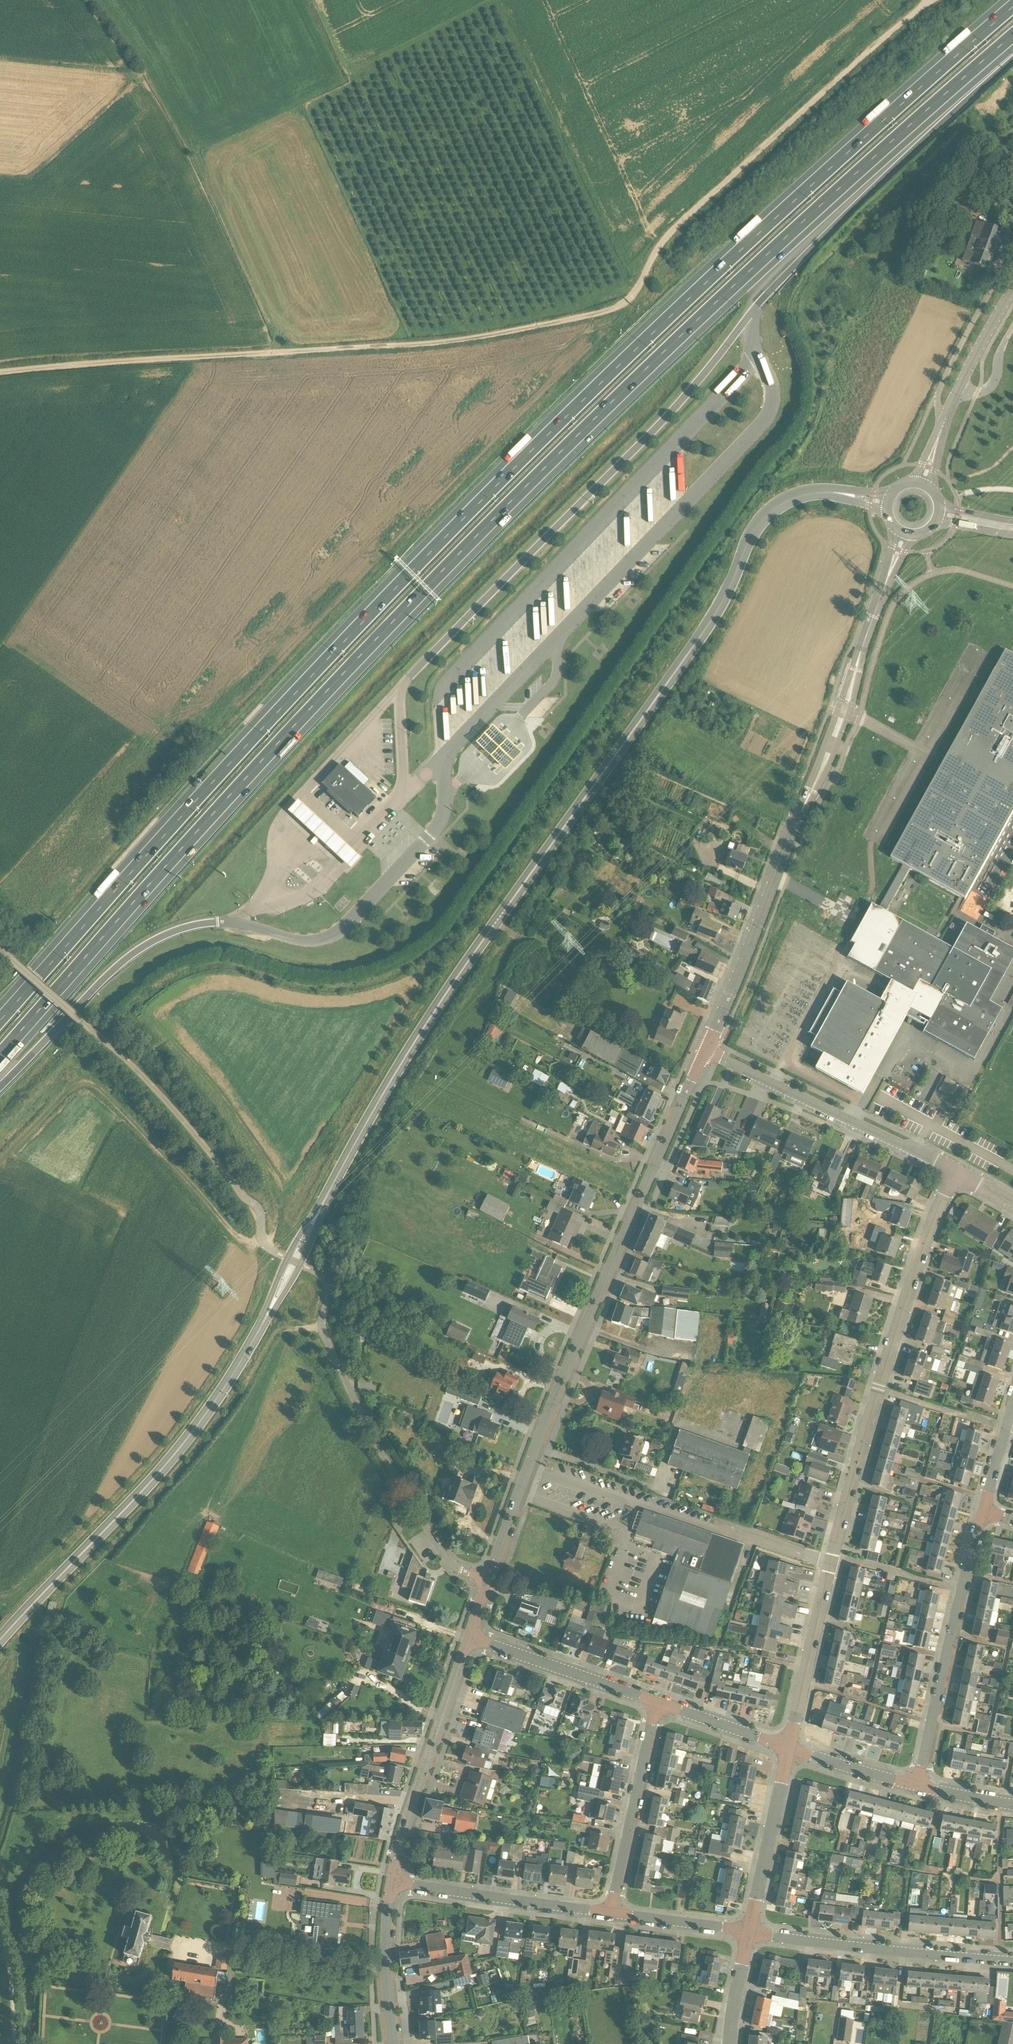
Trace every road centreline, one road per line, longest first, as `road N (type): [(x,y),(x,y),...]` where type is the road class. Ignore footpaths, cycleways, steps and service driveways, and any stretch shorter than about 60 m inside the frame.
road 1 (motorway): [(0,1060),(326,696),(546,470),(1012,40)]
road 2 (motorway): [(1012,4),(844,151),(522,456),(308,675),(0,1016)]
road 3 (tertiary): [(849,496),(813,493),(782,503),(756,525),(711,621),(488,931),(321,1208)]
road 4 (residential): [(789,1748),(879,1385),(954,1173)]
road 5 (residential): [(491,1581),(557,1395),(707,1051)]
road 6 (track): [(0,373),(387,346),(525,328)]
road 7 (unclassified): [(288,1259),(265,1246),(258,1210),(159,1093),(0,948)]
road 8 (tertiary): [(0,1638),(172,1463),(265,1319)]
road 9 (unclassified): [(491,1581),(444,1559),(333,1354),(322,1323),(328,1283),(301,1265)]
road 10 (motorway): [(747,317),(1012,61)]
road 11 (track): [(651,211),(881,0)]
road 12 (residential): [(917,1785),(982,1512)]
road 13 (motorway): [(0,1088),(125,959),(168,934),(217,922)]
road 14 (residential): [(954,1173),(707,1051)]
road 15 (residential): [(1012,1962),(749,1933)]
road 16 (unclassified): [(393,1883),(472,1638)]
road 17 (unclassified): [(707,1051),(801,815)]
road 18 (residential): [(611,1913),(393,1883)]
road 19 (residential): [(611,1913),(656,1703)]
road 20 (residential): [(656,1703),(472,1638)]
road 21 (unclassified): [(1012,242),(938,392),(947,416)]
road 22 (residential): [(749,1933),(789,1748)]
road 23 (unclassified): [(801,815),(849,714),(866,642)]
road 24 (unclassified): [(866,642),(801,815)]
road 25 (track): [(651,211),(525,328)]
road 26 (unclassified): [(395,2043),(386,1972),(393,1883)]
road 27 (residential): [(789,1748),(656,1703)]
road 28 (residential): [(749,1933),(611,1913)]
road 29 (residential): [(917,1785),(789,1748)]

